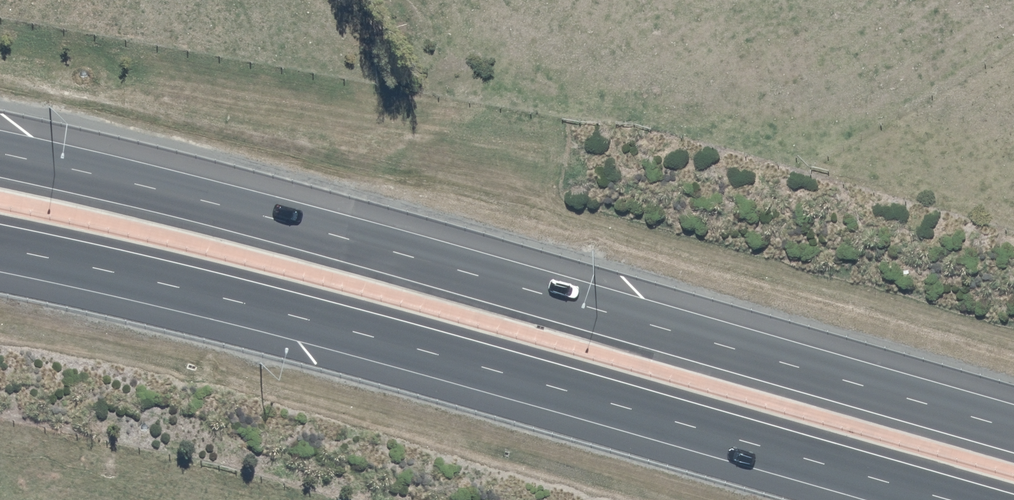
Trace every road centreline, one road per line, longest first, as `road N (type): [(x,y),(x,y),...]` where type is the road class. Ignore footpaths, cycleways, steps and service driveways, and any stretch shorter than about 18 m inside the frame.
road 1 (motorway): [(0,154),(431,262),(1013,430)]
road 2 (motorway): [(933,499),(321,324),(0,250)]

